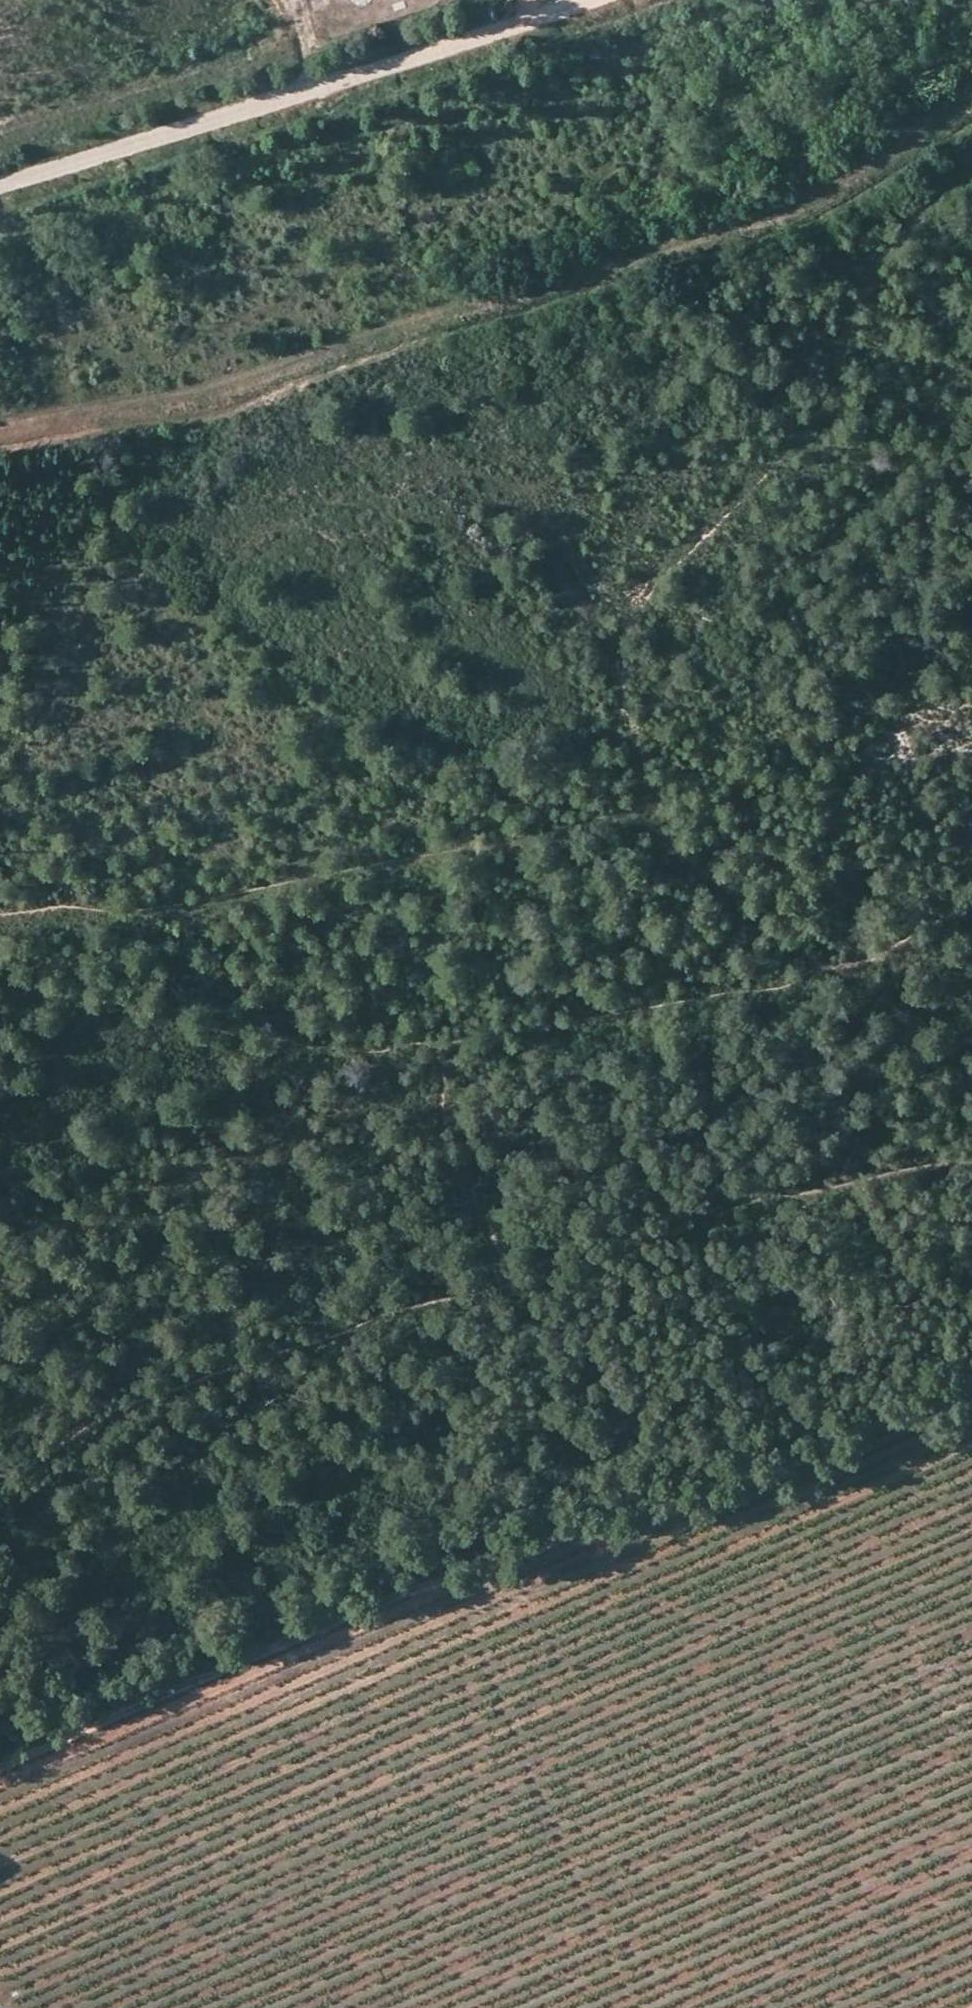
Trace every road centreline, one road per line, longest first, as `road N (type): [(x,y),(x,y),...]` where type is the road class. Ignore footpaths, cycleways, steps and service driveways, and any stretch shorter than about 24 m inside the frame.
road 1 (track): [(0,1767),(389,1599),(855,1435),(971,1386)]
road 2 (unclassified): [(611,0),(0,190)]

